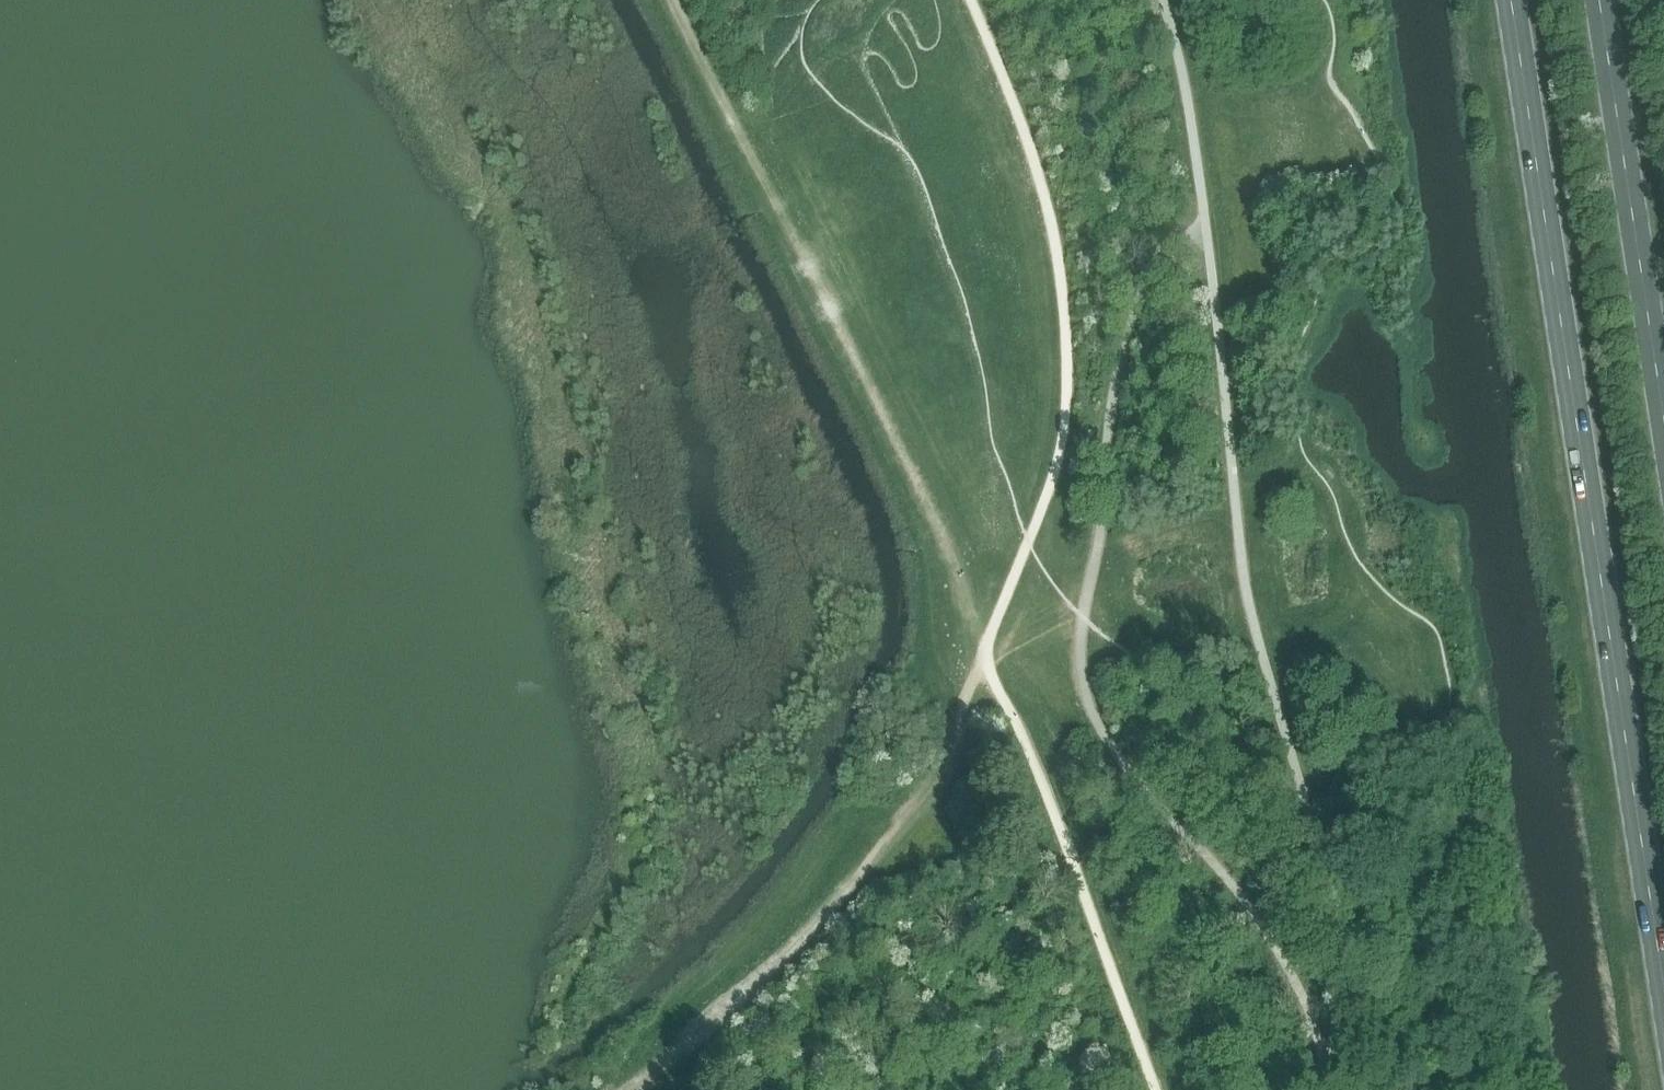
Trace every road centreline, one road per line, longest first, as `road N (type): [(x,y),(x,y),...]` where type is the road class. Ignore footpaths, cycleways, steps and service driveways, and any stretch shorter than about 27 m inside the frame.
road 1 (primary): [(1513,0),(1663,978)]
road 2 (primary): [(1663,431),(1597,0)]

